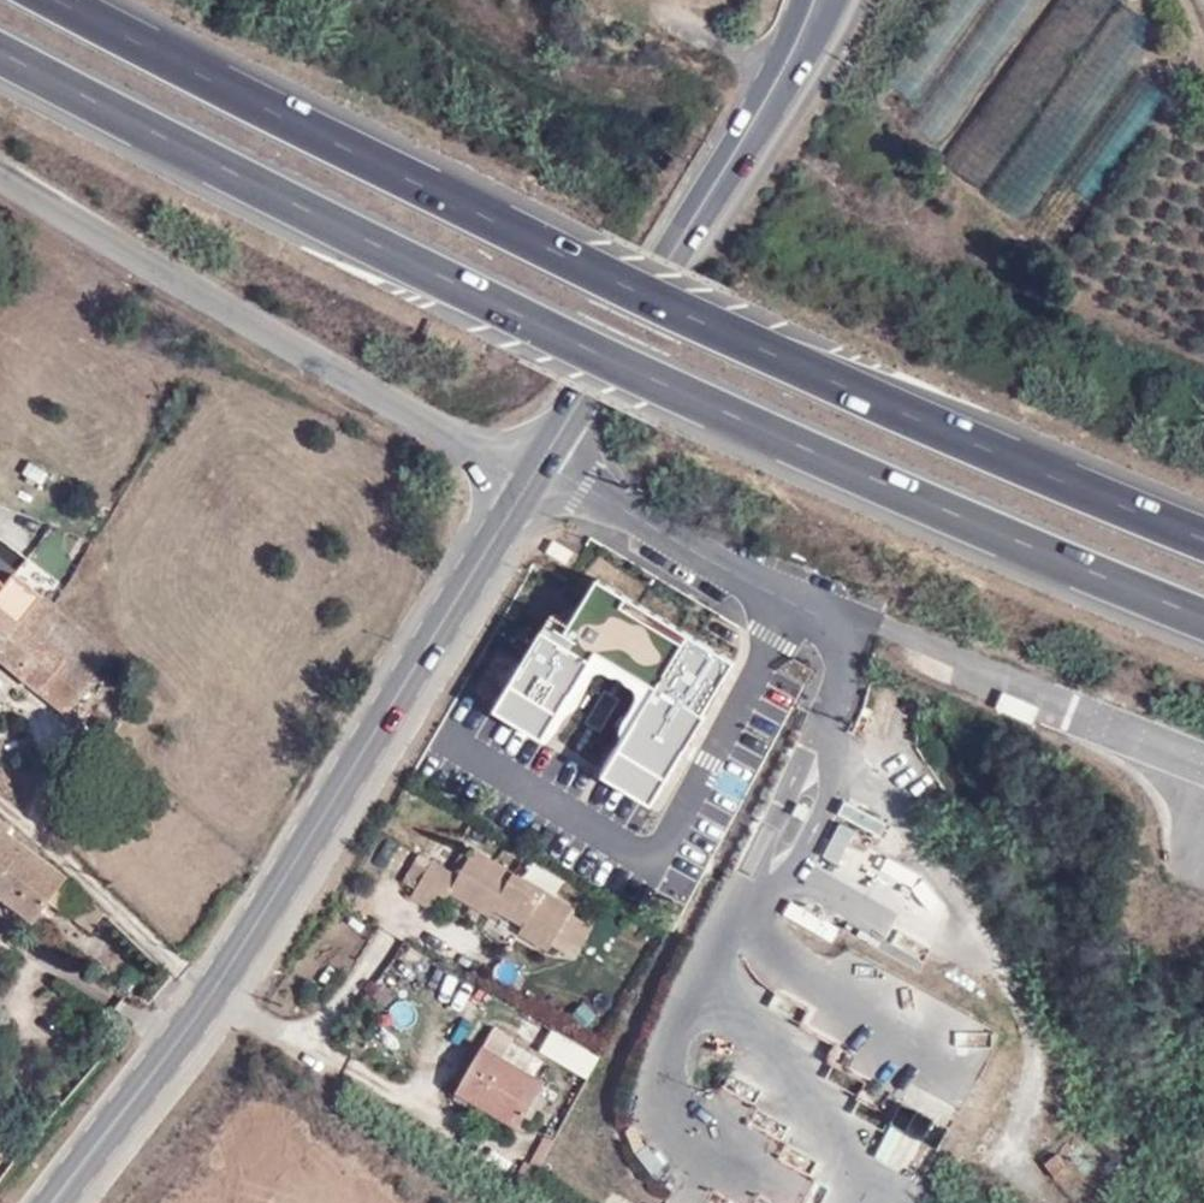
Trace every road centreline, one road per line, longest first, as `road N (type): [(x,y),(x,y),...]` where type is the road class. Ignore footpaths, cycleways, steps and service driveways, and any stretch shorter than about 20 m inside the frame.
road 1 (motorway): [(0,48),(531,321),(1015,547),(1203,617)]
road 2 (motorway): [(1203,538),(1043,476),(543,248),(60,0)]
road 3 (secondary): [(63,1202),(224,984),(535,469)]
road 4 (unclassified): [(0,171),(301,346),(535,469)]
road 5 (secondary): [(535,469),(775,83),(817,0)]
road 6 (unclassified): [(535,469),(791,594),(823,622),(836,656),(824,712)]

